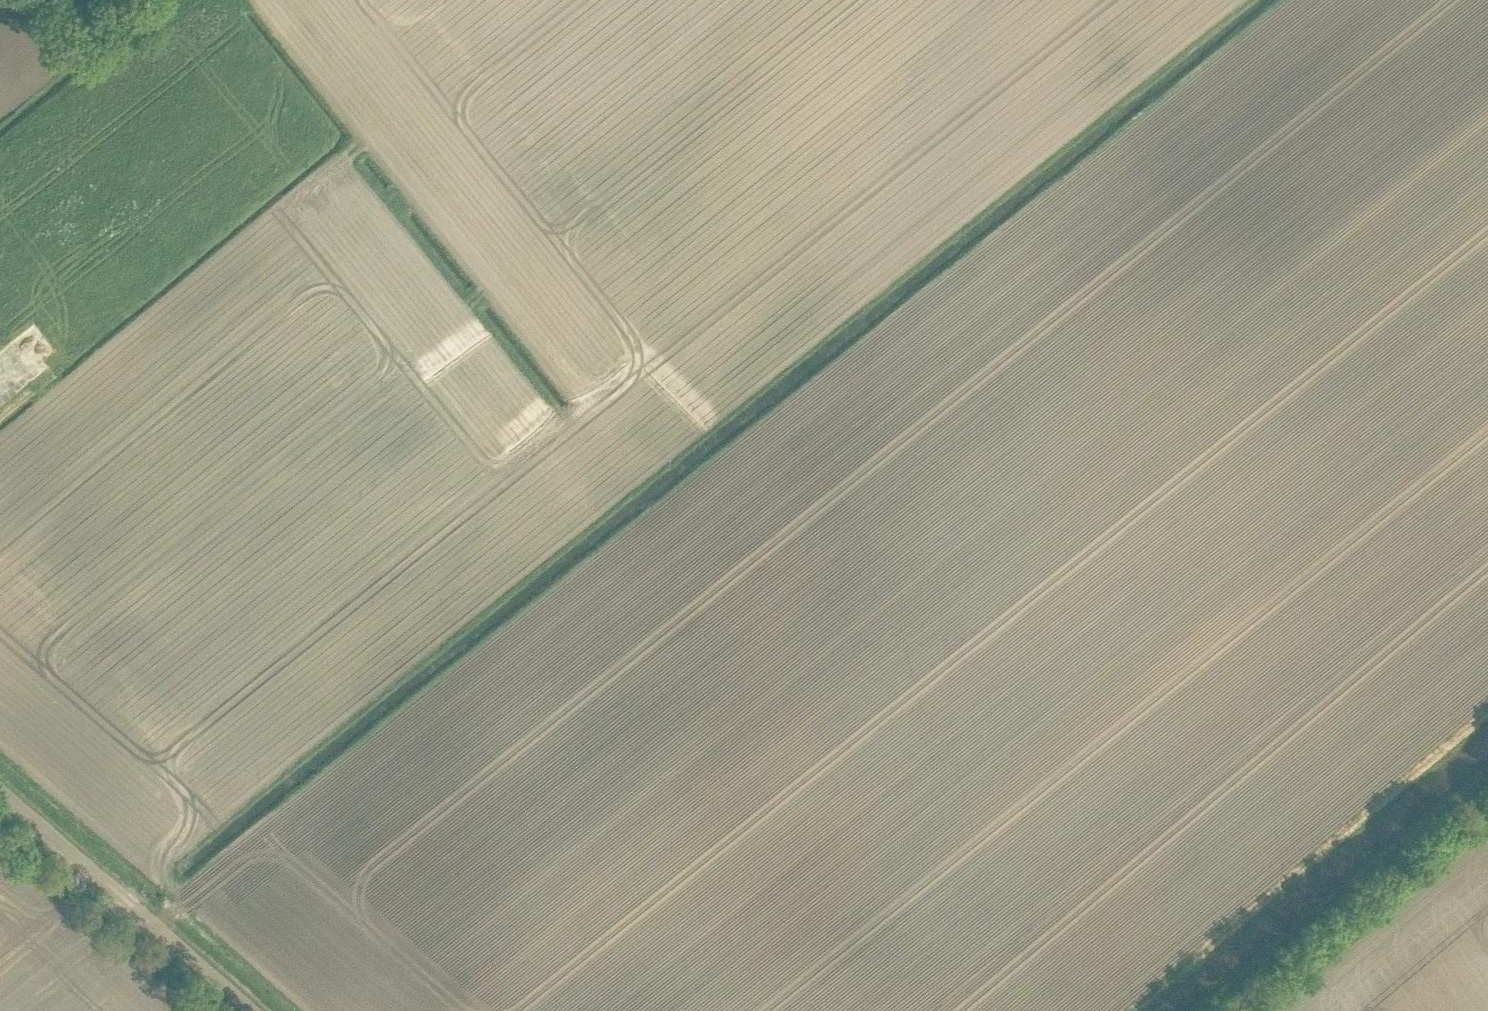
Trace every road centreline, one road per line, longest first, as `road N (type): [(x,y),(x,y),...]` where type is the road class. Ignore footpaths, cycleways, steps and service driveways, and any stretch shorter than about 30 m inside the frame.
road 1 (unclassified): [(259,1010),(0,782)]

